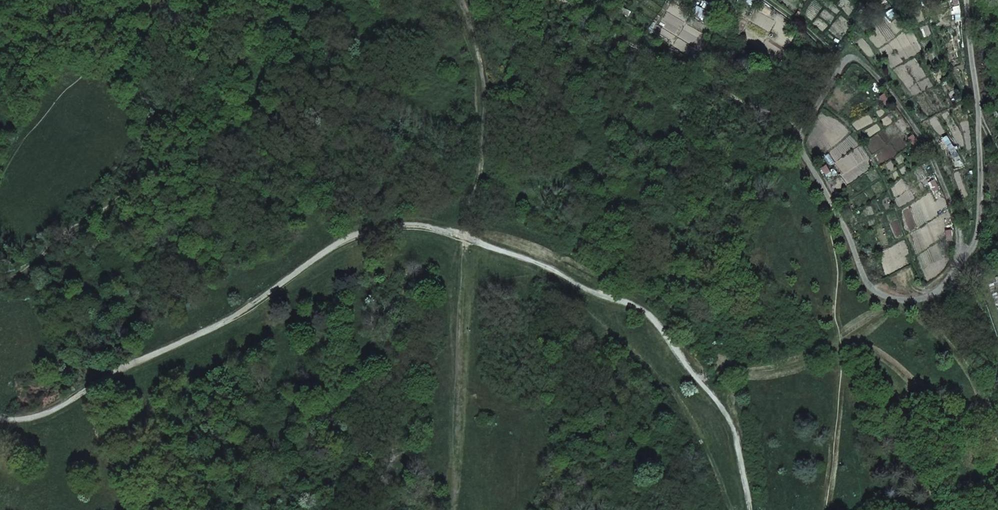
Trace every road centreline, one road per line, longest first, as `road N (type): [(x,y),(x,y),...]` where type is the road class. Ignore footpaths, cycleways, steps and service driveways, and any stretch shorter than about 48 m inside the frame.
road 1 (track): [(0,420),(45,414),(234,317),(345,239),(417,226),(539,264),(649,315),(733,426),(749,509)]

